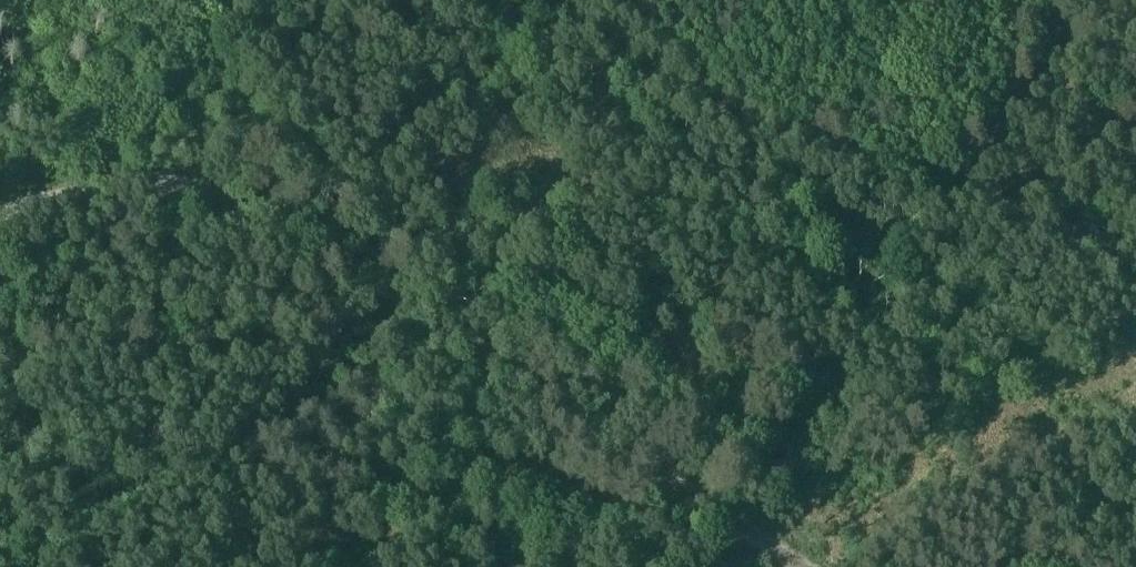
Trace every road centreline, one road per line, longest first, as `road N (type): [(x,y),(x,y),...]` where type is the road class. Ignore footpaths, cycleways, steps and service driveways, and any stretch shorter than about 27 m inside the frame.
road 1 (track): [(0,219),(51,197),(121,185),(201,191),(258,213),(343,259),(793,566)]

